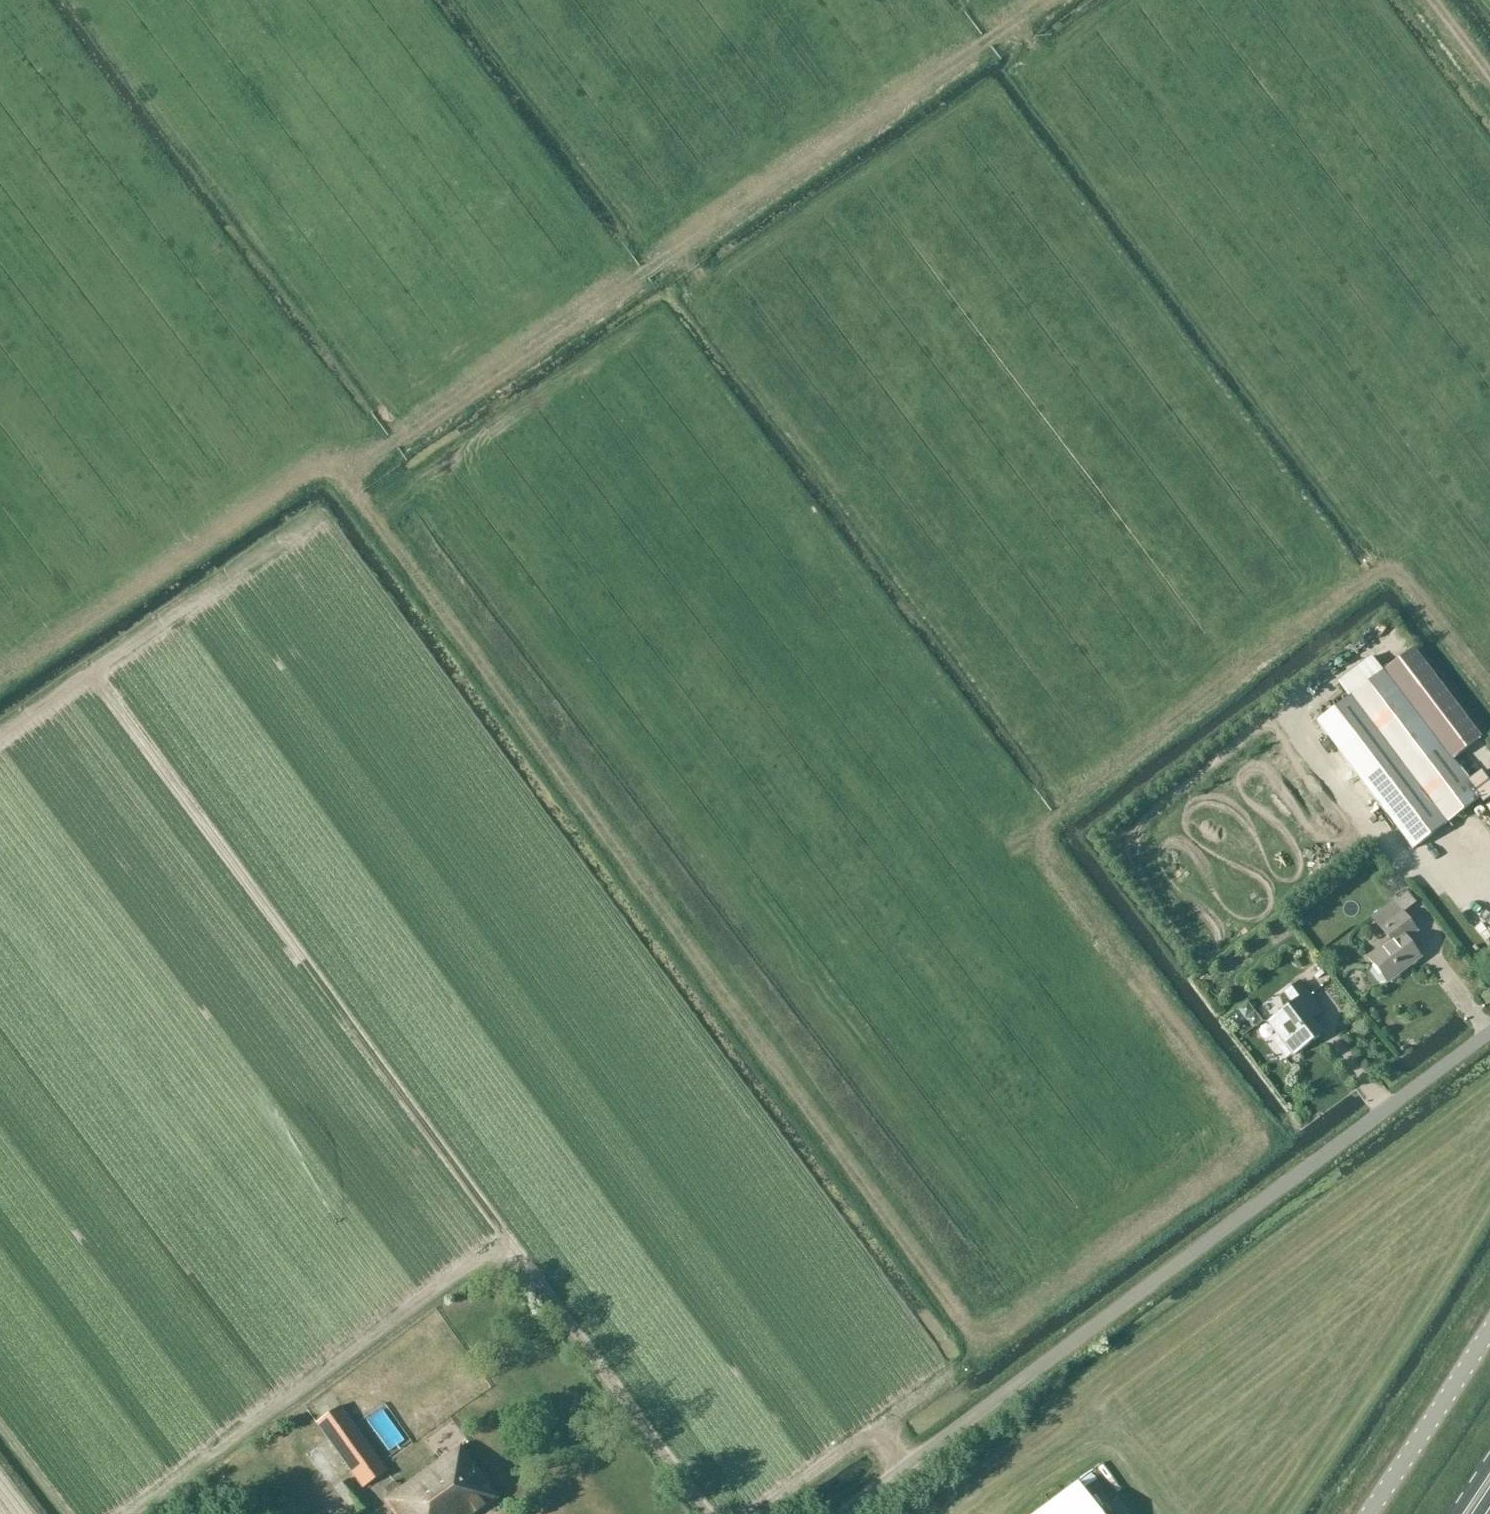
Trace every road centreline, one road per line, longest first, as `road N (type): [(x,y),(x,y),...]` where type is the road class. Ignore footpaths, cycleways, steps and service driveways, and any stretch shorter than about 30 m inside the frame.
road 1 (unclassified): [(843,1513),(1489,1032)]
road 2 (unclassified): [(1489,1327),(1369,1513)]

